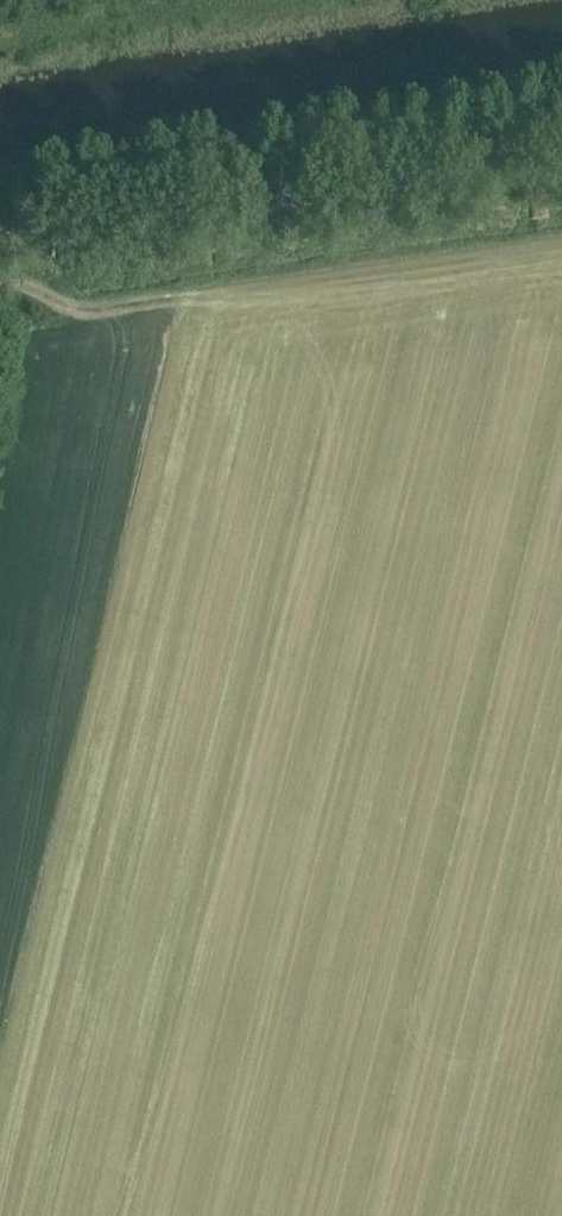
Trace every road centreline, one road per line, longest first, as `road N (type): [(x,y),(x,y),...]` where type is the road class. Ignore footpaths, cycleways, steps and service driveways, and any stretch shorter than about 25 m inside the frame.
road 1 (track): [(561,161),(0,247)]

